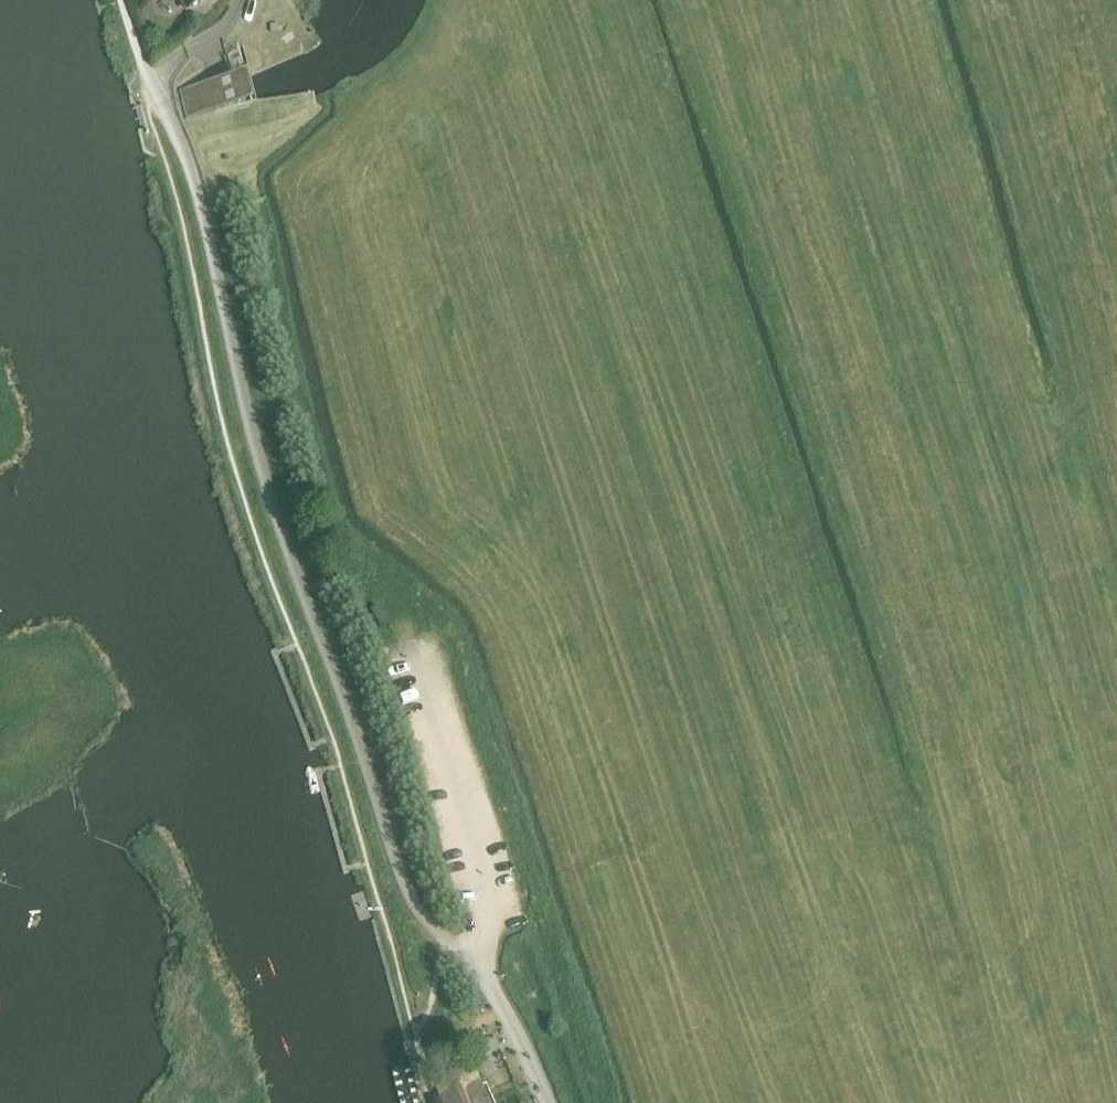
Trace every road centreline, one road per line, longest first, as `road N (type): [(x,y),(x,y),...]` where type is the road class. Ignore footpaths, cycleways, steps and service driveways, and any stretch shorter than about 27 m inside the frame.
road 1 (unclassified): [(153,104),(187,149),(248,425),(401,879),(421,917),(486,983),(549,1102)]

